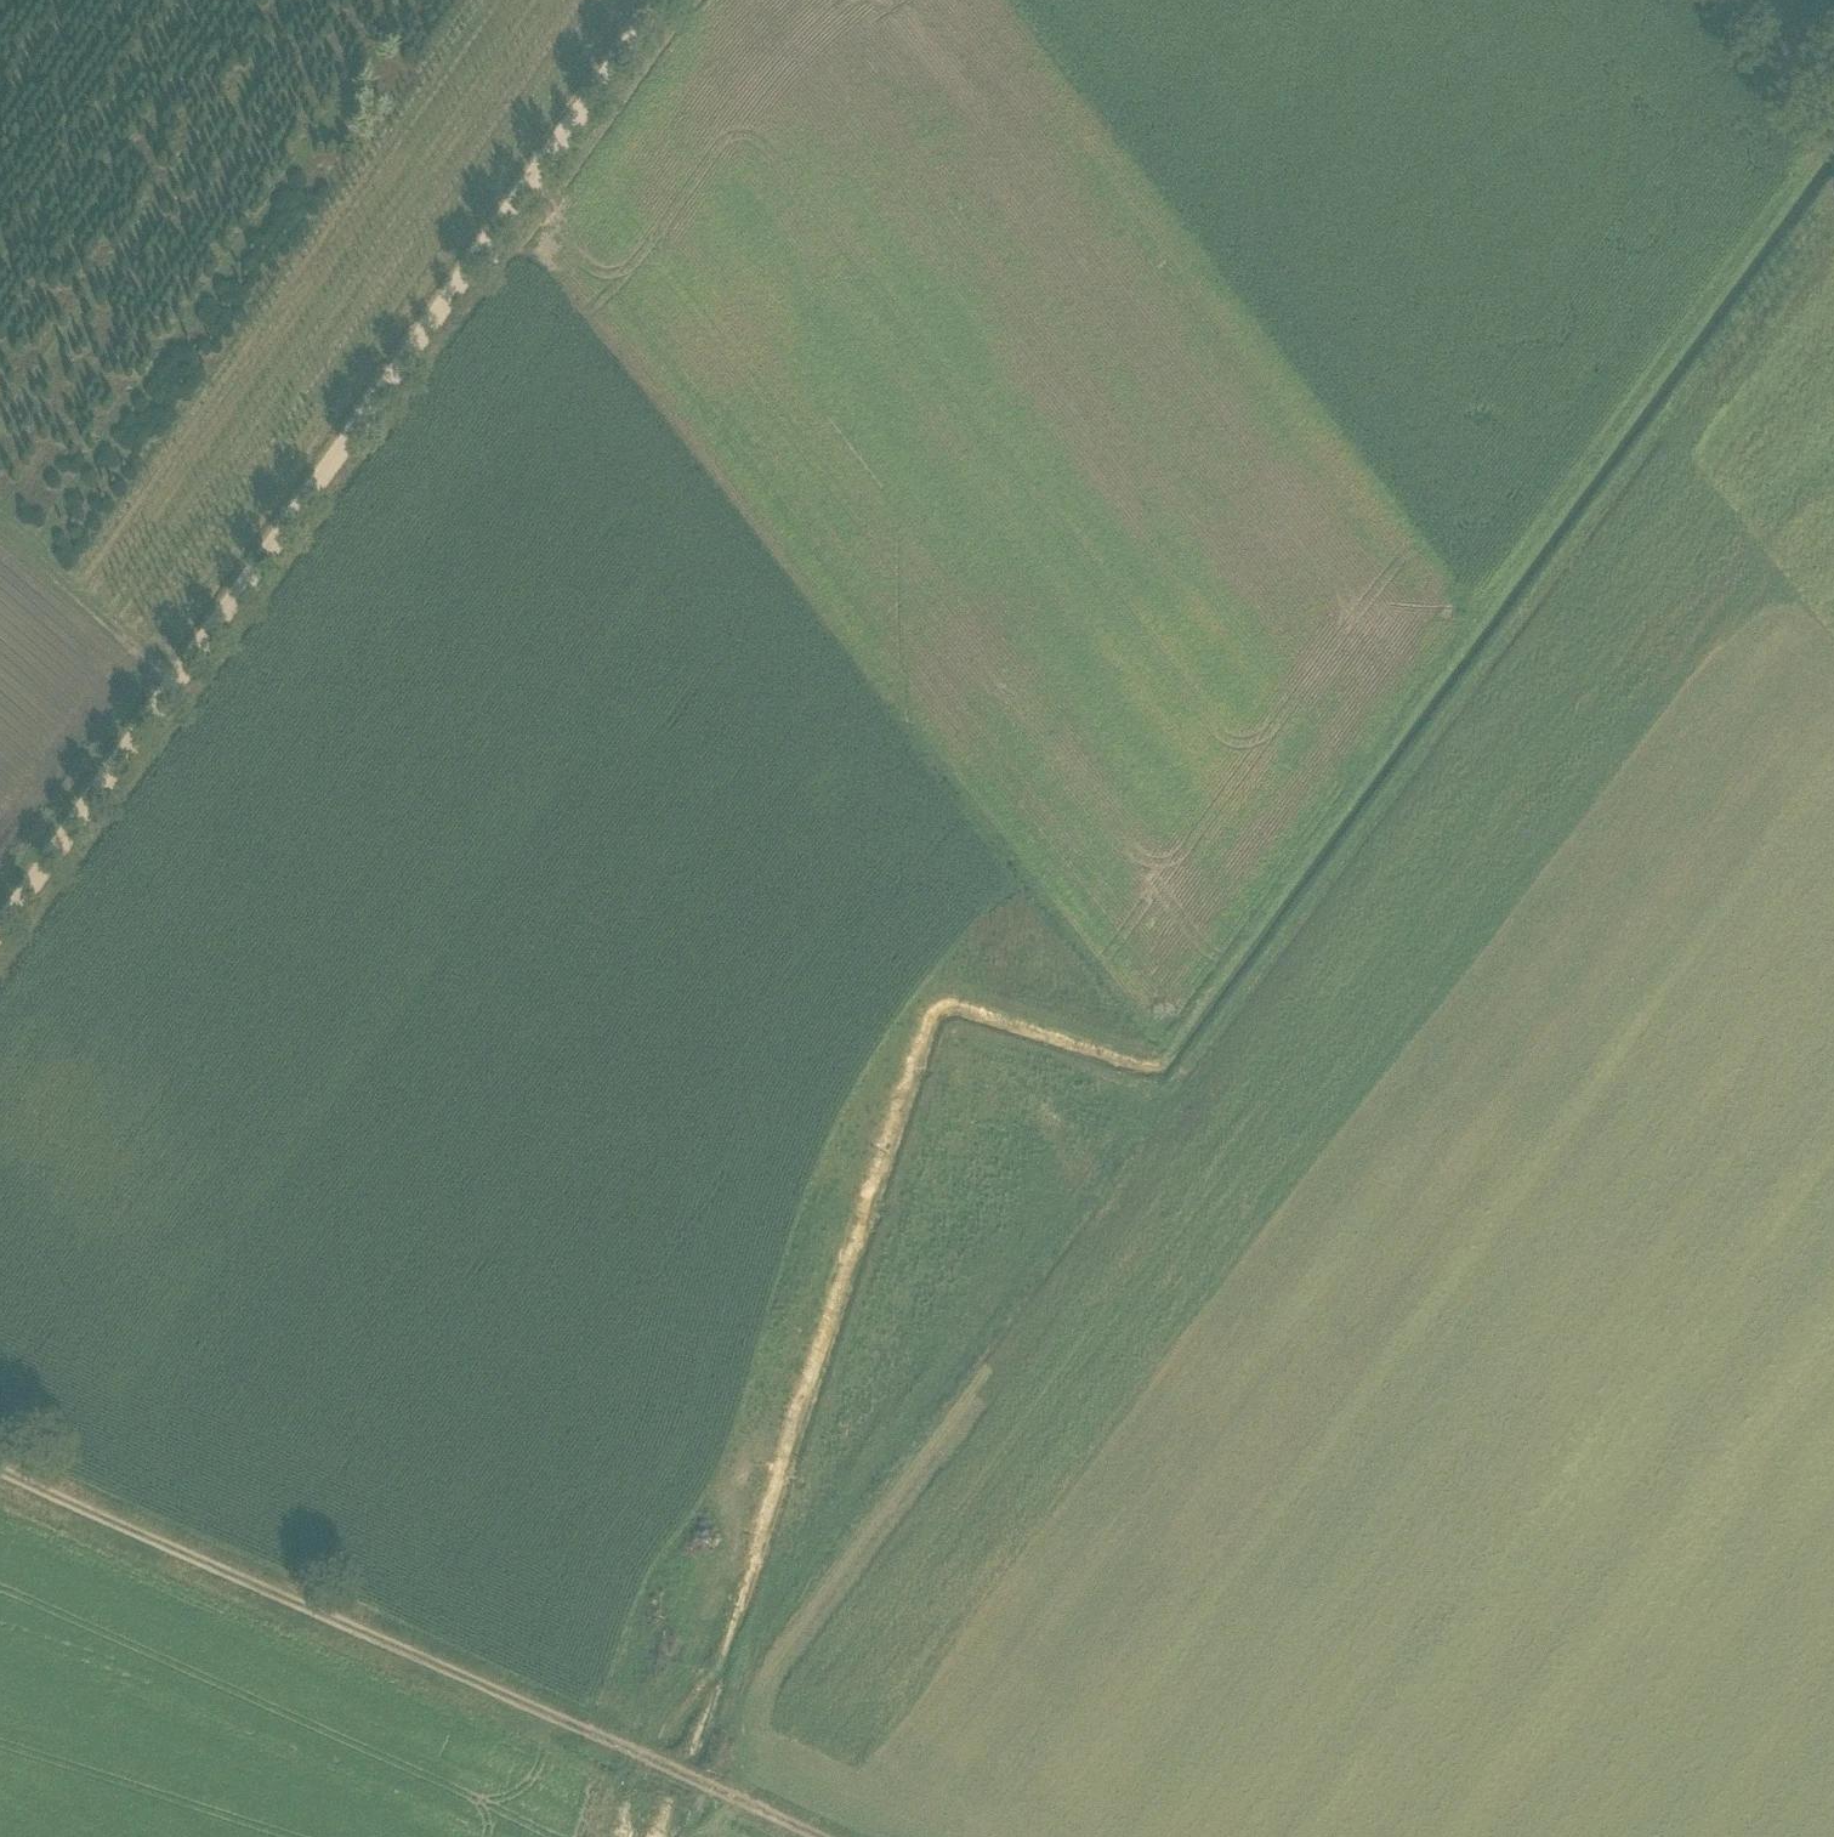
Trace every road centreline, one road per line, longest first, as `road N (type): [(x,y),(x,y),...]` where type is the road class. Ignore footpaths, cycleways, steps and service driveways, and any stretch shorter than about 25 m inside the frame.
road 1 (track): [(0,929),(674,0)]
road 2 (track): [(0,1472),(833,1836)]
road 3 (track): [(175,681),(0,528)]
road 4 (unclassified): [(1833,115),(1744,0)]

